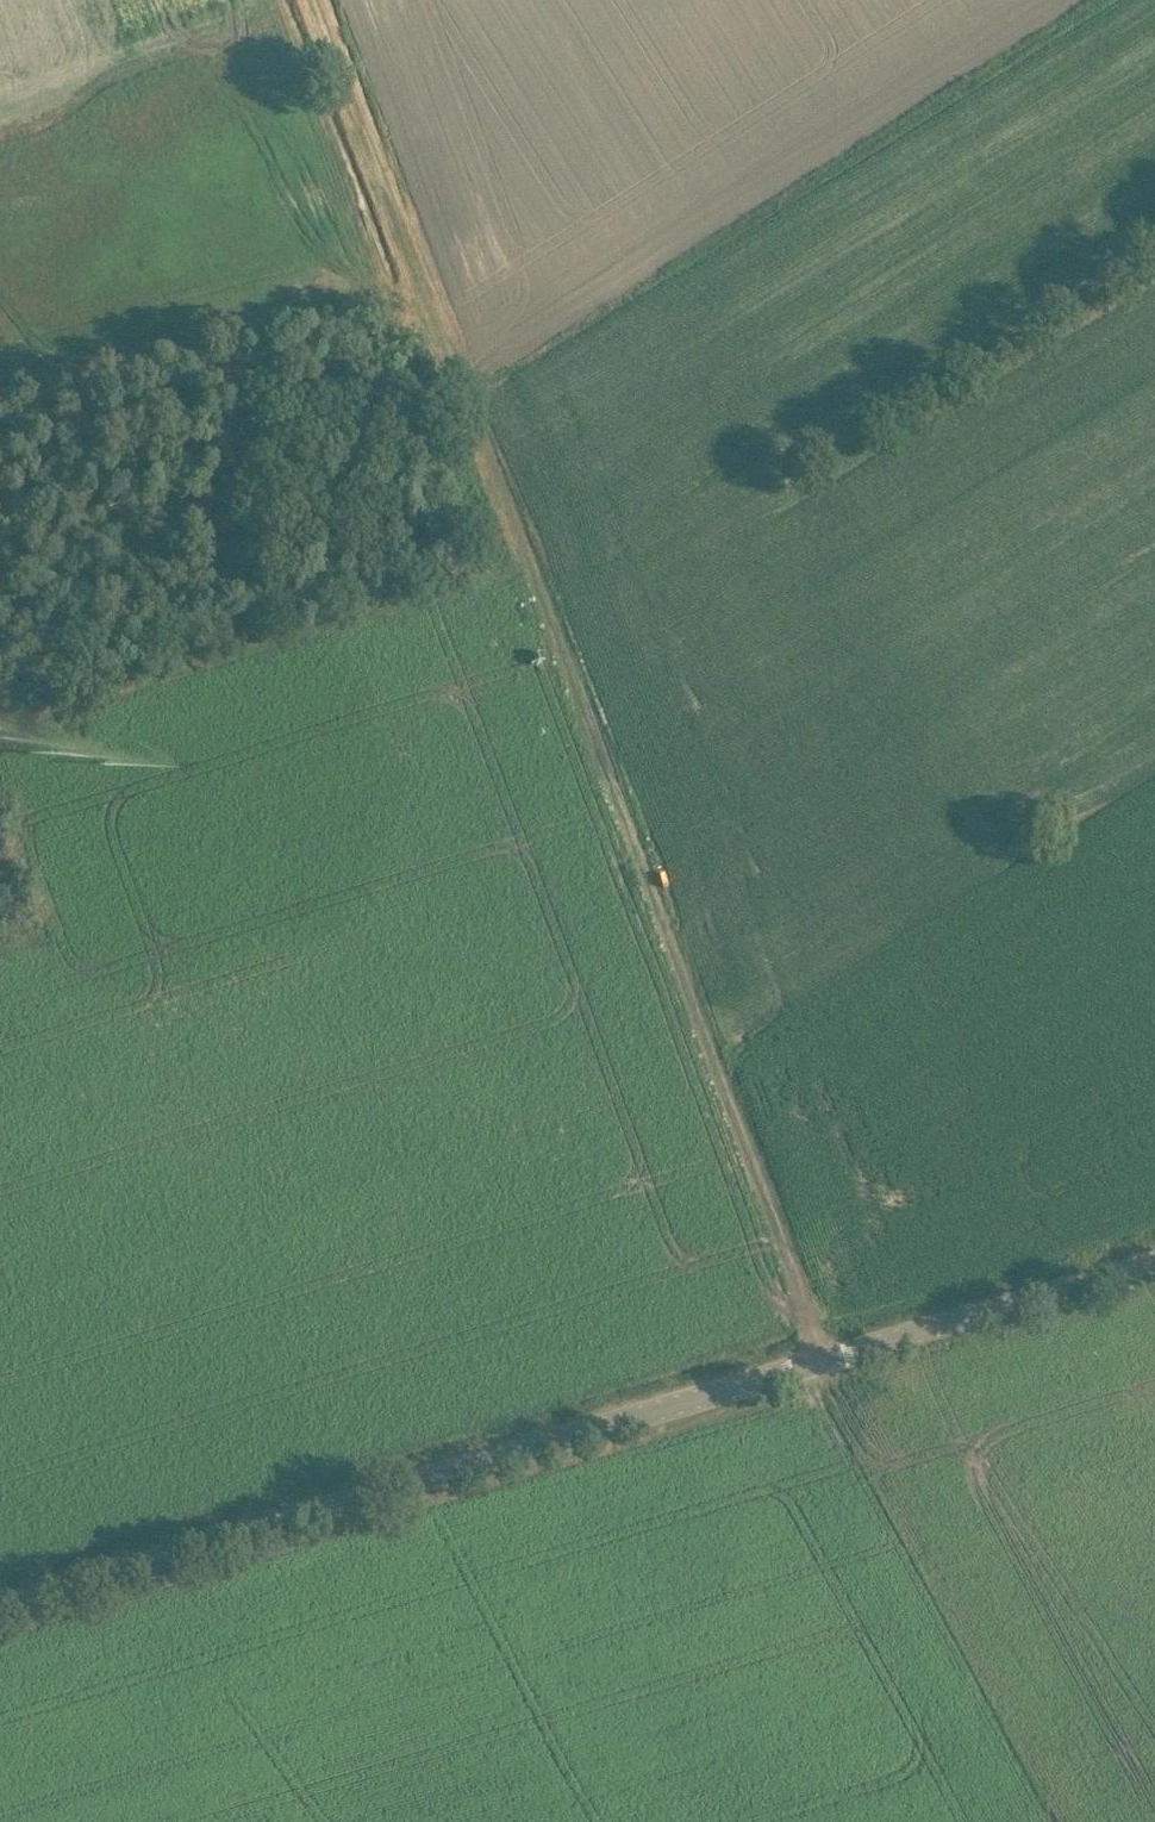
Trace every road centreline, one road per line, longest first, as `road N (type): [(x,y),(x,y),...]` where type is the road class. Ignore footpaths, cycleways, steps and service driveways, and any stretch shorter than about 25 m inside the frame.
road 1 (track): [(833,1362),(317,0)]
road 2 (unclassified): [(0,1614),(1154,1261)]
road 3 (track): [(833,1362),(842,1397),(1072,1821)]

